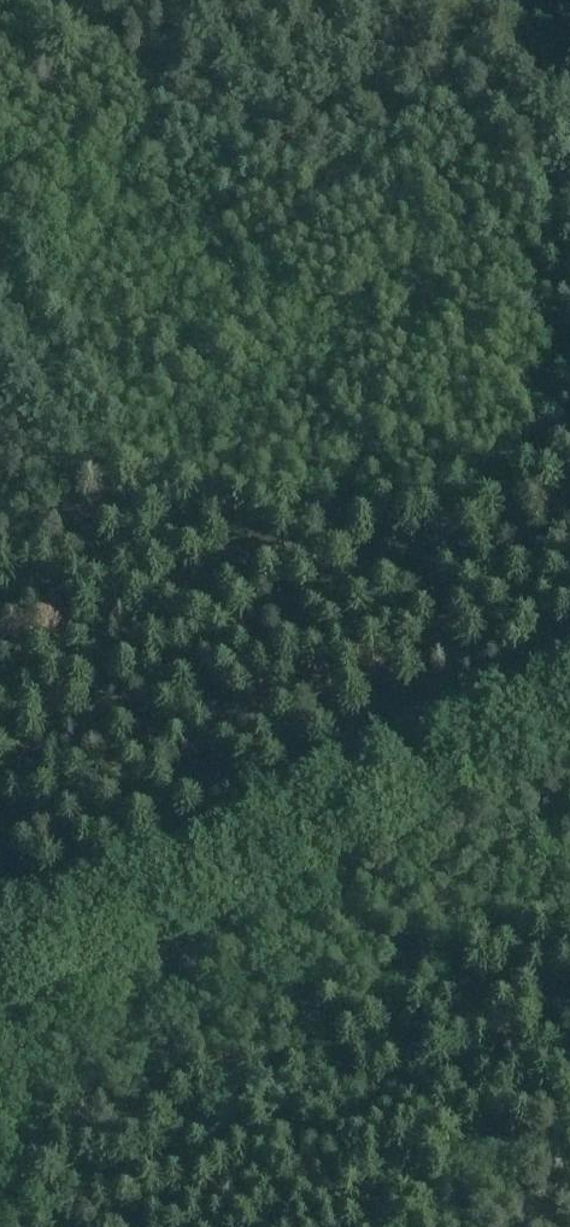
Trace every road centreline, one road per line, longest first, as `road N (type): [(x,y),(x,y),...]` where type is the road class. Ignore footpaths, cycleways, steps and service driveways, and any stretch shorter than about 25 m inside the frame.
road 1 (track): [(0,974),(569,706)]

